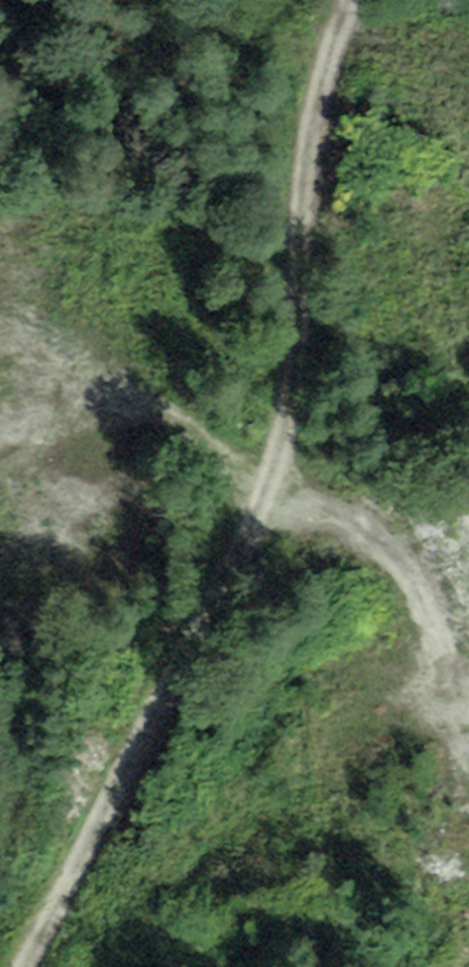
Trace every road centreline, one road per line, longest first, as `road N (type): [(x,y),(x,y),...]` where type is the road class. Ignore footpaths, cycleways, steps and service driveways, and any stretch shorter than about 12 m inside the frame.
road 1 (track): [(29,966),(234,526),(286,441),(291,132),(348,0)]
road 2 (track): [(264,478),(341,516),(396,565),(447,636),(455,726),(443,966)]
road 3 (track): [(264,478),(224,443),(143,417),(77,408),(0,420)]
road 4 (track): [(452,697),(322,752),(297,785),(288,829)]

